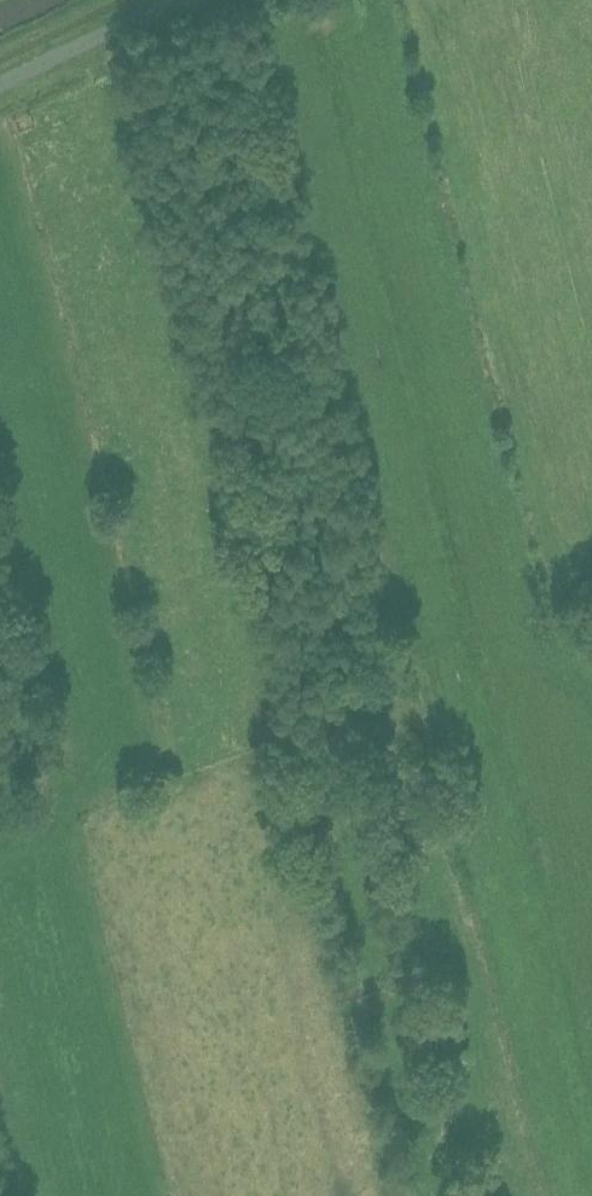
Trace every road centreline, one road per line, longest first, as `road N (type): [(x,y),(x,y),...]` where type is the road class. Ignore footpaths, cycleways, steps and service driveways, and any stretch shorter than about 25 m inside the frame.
road 1 (track): [(0,87),(186,0)]

